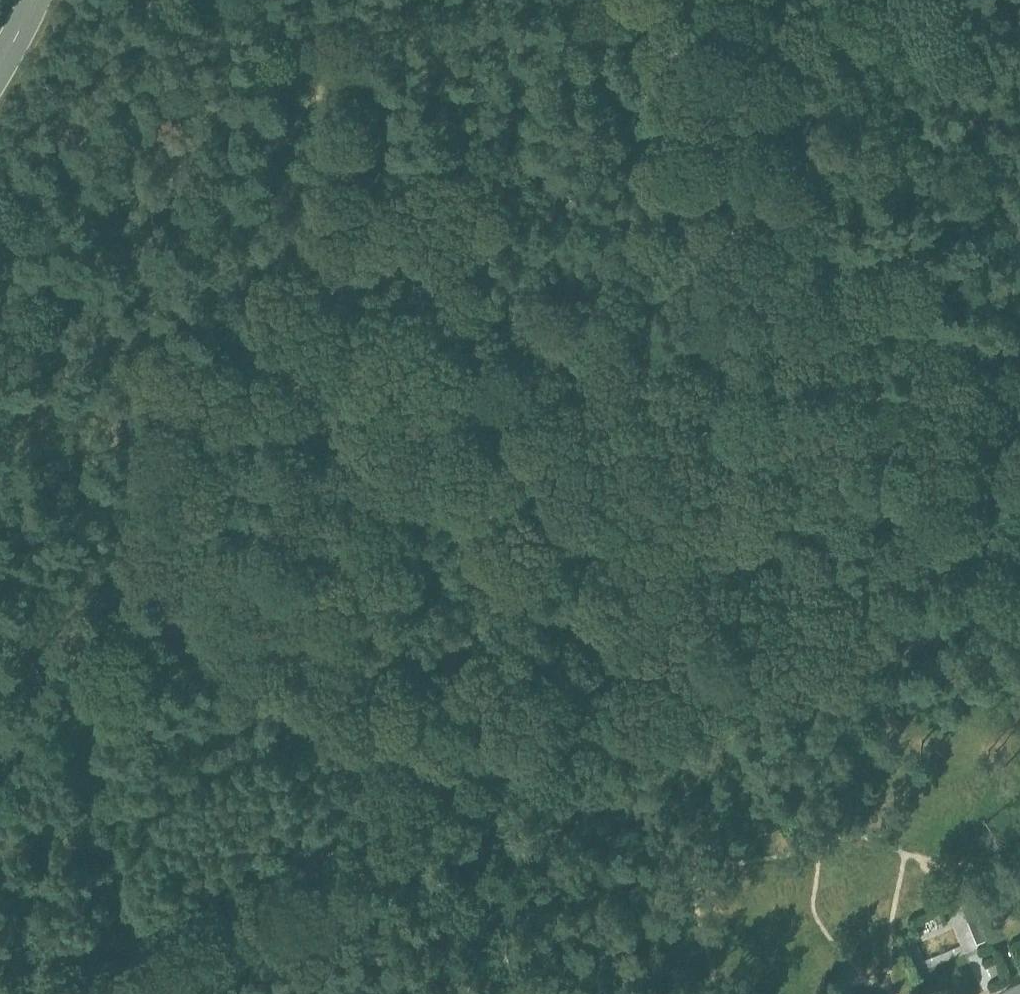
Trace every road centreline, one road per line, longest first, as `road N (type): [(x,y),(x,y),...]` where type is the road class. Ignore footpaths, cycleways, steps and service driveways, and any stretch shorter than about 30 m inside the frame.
road 1 (track): [(0,985),(224,900),(543,750),(811,662),(1019,546)]
road 2 (track): [(1019,194),(930,0)]

